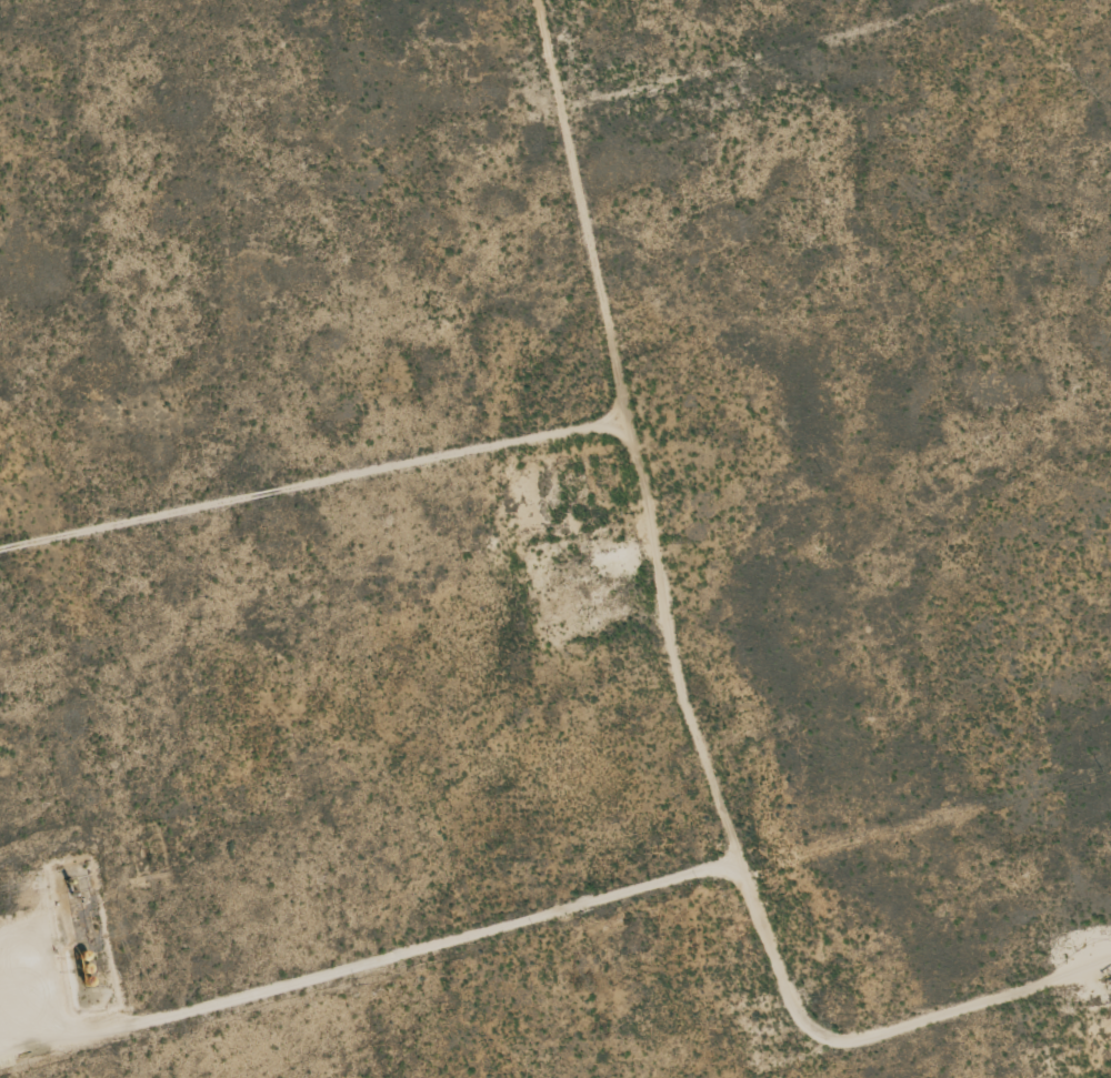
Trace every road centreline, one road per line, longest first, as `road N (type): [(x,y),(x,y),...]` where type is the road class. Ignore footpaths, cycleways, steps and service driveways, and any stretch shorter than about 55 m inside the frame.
road 1 (track): [(567,163),(961,41),(1024,31),(1078,0)]
road 2 (track): [(995,1077),(1110,1046)]

